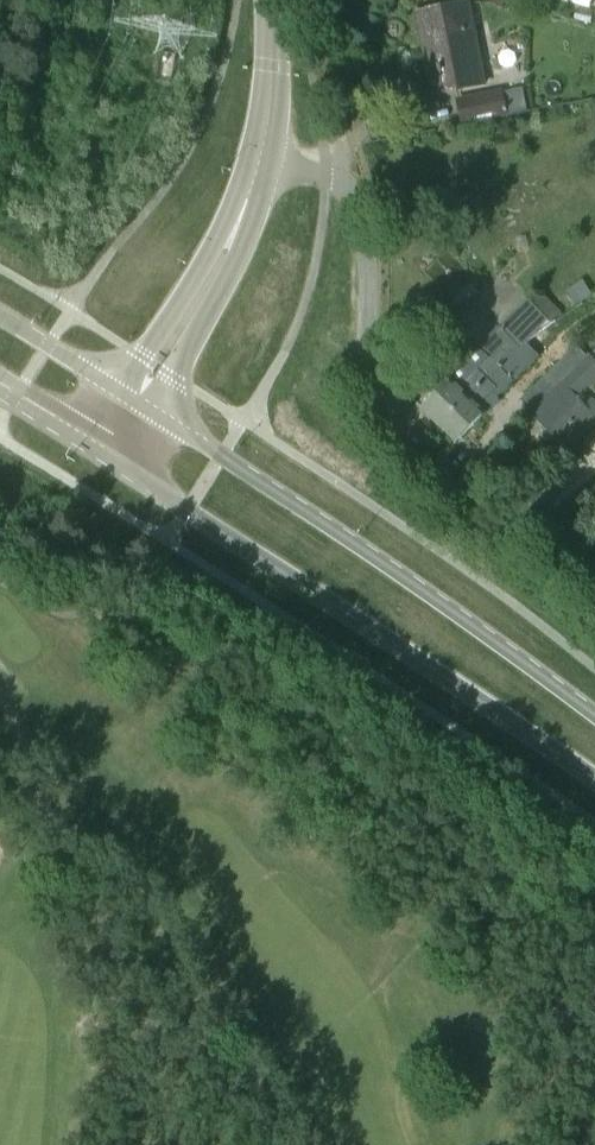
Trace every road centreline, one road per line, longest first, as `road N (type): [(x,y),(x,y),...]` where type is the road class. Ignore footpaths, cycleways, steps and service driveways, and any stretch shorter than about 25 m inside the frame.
road 1 (tertiary): [(109,458),(594,781)]
road 2 (tertiary): [(594,721),(415,589),(135,401)]
road 3 (residential): [(258,168),(325,174),(357,197),(367,256),(364,354),(378,415),(396,444),(533,578)]
road 4 (tertiary): [(135,401),(227,248),(258,168)]
road 5 (tertiary): [(258,168),(273,73),(270,0)]
road 6 (unclassified): [(135,401),(0,315)]
road 7 (unclassified): [(0,389),(109,458)]

